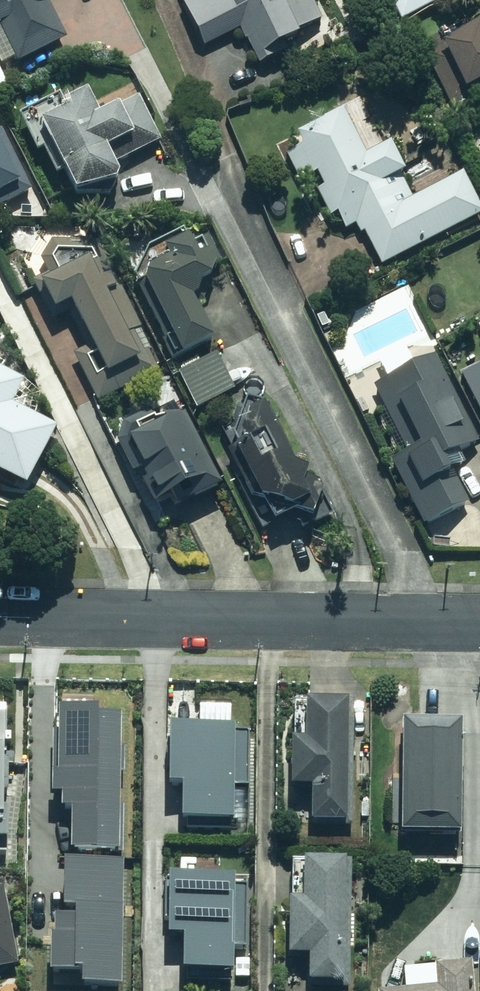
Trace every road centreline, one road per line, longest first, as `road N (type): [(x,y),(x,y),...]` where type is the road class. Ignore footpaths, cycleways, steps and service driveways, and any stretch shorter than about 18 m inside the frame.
road 1 (residential): [(479,626),(0,617)]

